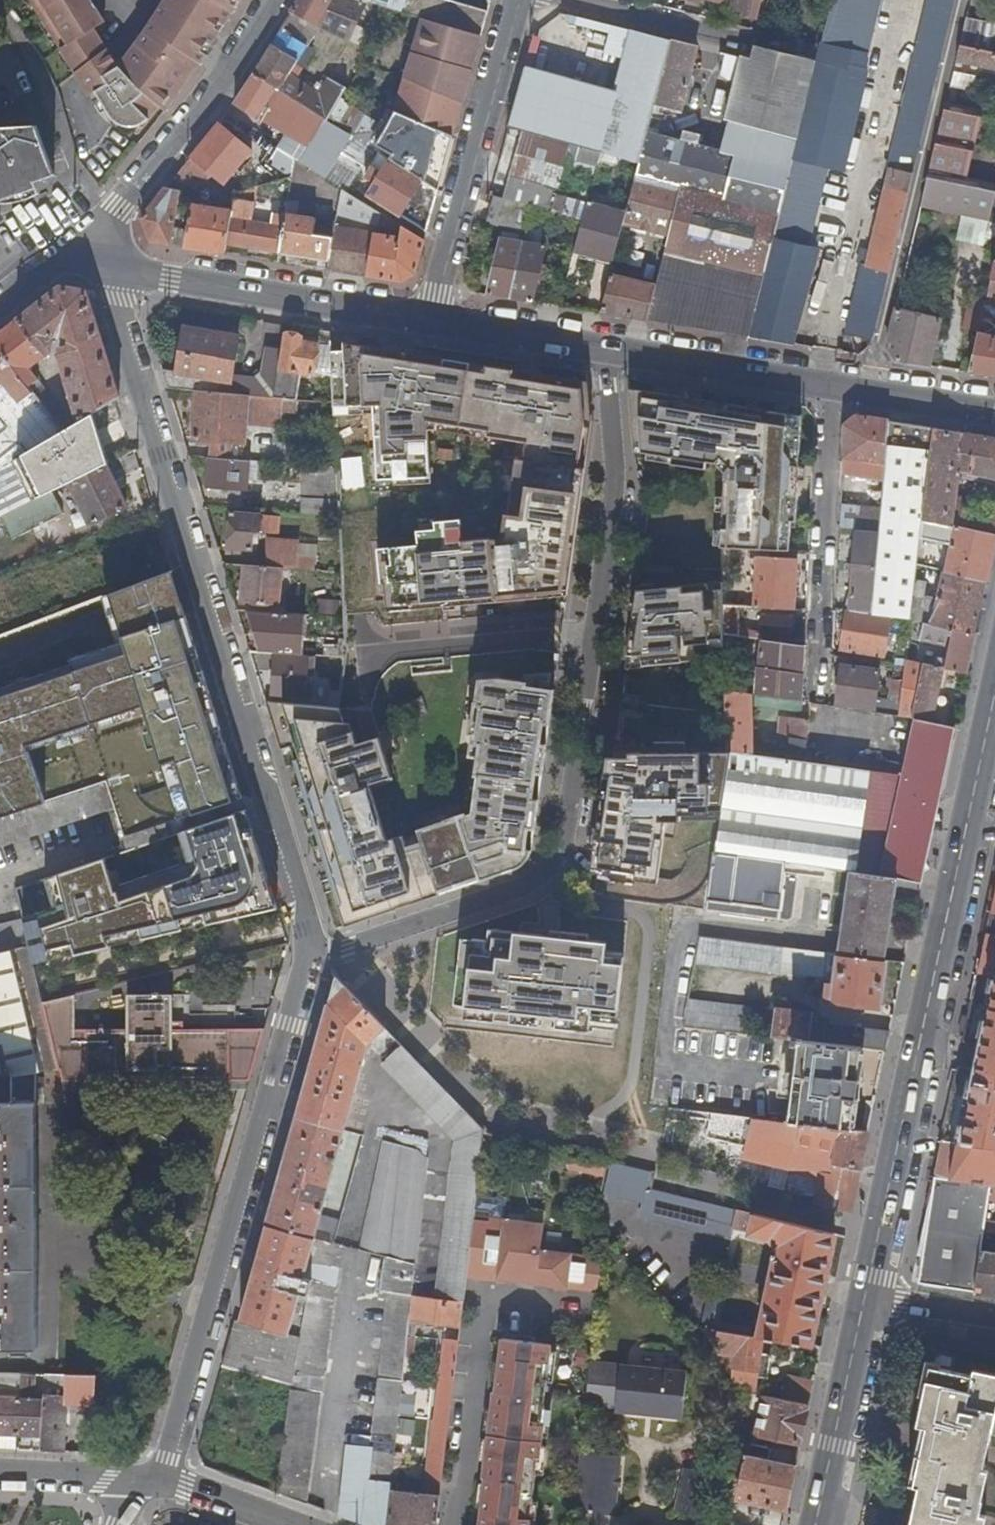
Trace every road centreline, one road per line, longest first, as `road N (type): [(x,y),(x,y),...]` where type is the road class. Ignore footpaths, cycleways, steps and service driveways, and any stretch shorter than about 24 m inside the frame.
road 1 (residential): [(602,353),(616,492),(556,857),(527,889),(306,957)]
road 2 (residential): [(306,957),(246,704),(121,315),(118,266)]
road 3 (primary): [(994,701),(864,1304)]
road 4 (residential): [(148,1485),(165,1455),(306,957)]
road 5 (secondary): [(602,353),(994,414)]
road 6 (residential): [(435,322),(518,0)]
road 7 (secondary): [(118,266),(435,322)]
road 8 (residential): [(91,234),(123,207),(277,0)]
road 9 (primary): [(864,1304),(818,1524)]
road 10 (residential): [(739,44),(558,0)]
road 11 (secondary): [(435,322),(602,353)]
road 12 (residential): [(148,1485),(187,1489),(298,1524)]
road 13 (residential): [(148,1485),(0,1476)]
road 14 (residential): [(864,1304),(994,1321)]

